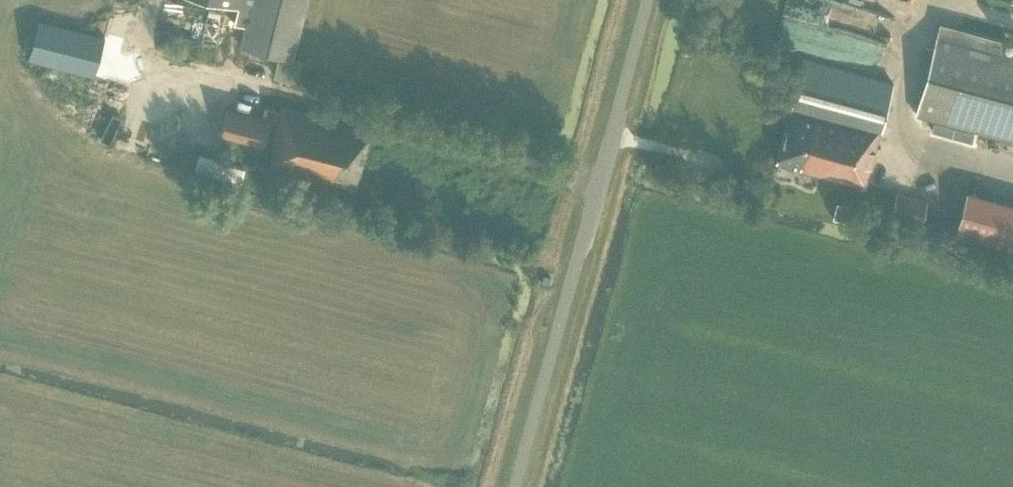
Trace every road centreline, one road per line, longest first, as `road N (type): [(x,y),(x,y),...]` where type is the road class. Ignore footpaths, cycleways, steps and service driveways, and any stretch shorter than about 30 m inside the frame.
road 1 (unclassified): [(515,486),(648,0)]

